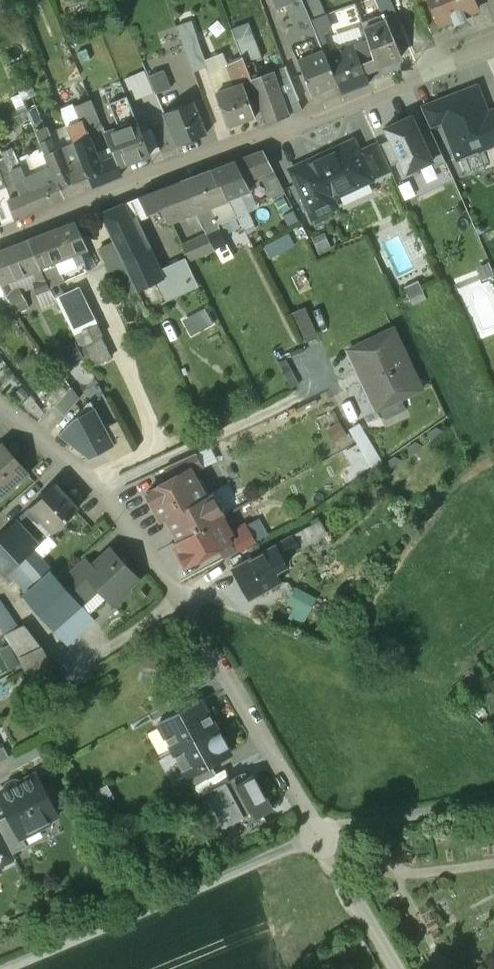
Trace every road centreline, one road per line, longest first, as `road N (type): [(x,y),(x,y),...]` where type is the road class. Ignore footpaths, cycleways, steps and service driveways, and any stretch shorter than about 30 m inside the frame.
road 1 (residential): [(318,836),(138,540),(94,487),(0,407)]
road 2 (residential): [(0,240),(493,44)]
road 3 (track): [(4,968),(318,836),(493,804)]
road 4 (track): [(318,836),(393,968)]

